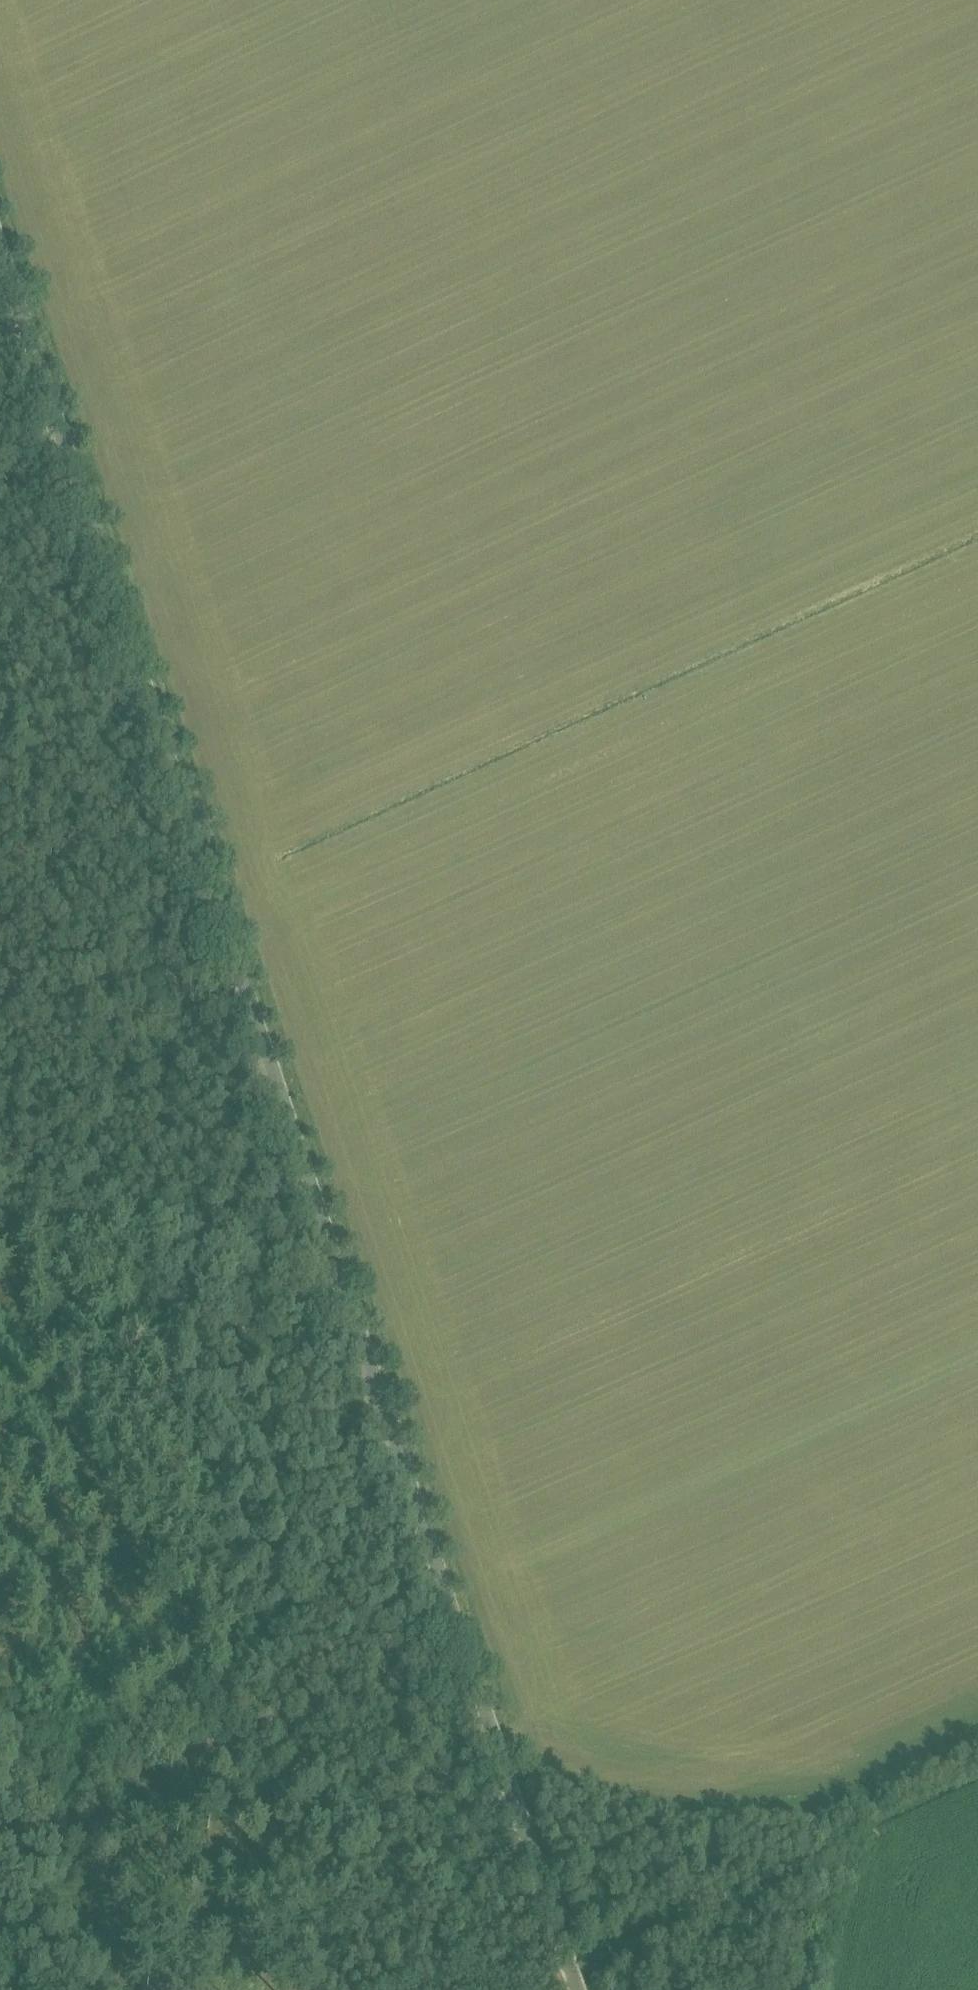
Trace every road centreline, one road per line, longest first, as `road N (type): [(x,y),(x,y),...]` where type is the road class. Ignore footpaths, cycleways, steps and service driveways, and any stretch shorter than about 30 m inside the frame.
road 1 (unclassified): [(575,1989),(0,251)]

